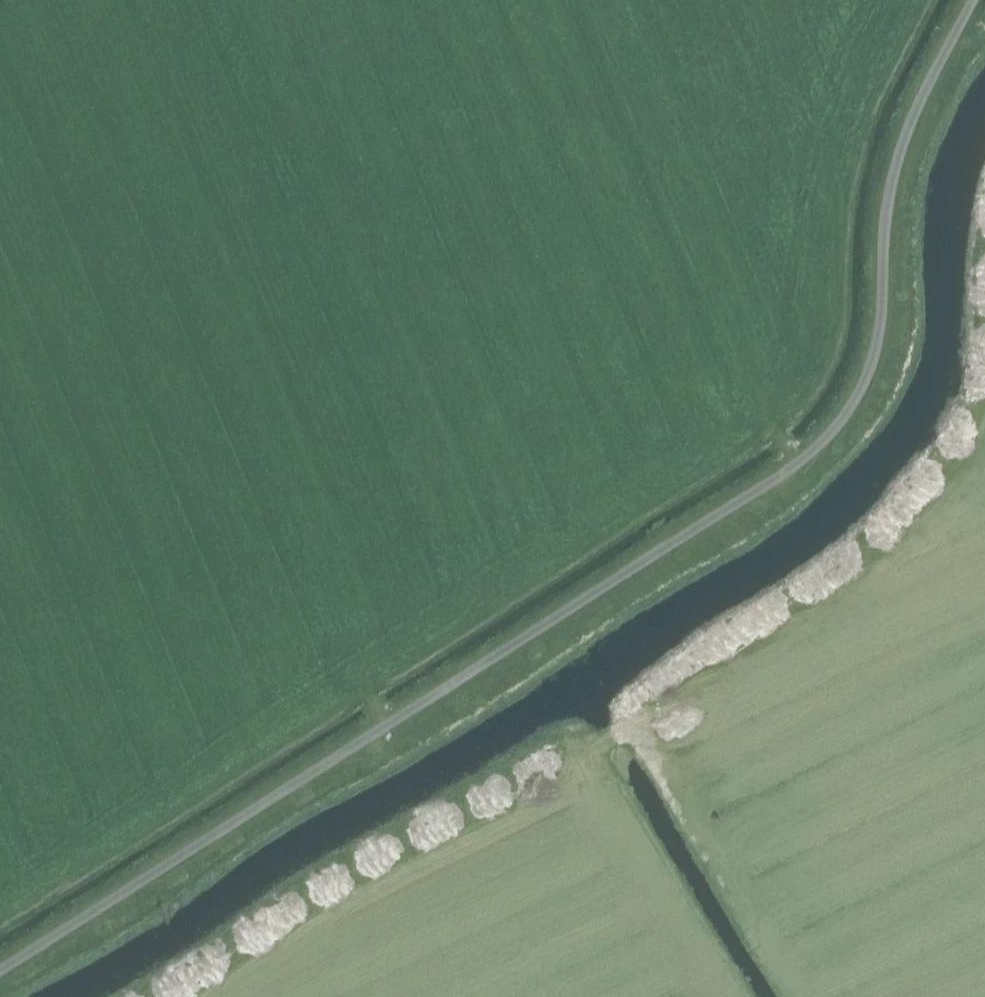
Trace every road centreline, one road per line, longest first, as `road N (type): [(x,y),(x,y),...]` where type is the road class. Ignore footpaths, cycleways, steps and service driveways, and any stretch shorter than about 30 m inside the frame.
road 1 (unclassified): [(0,955),(777,462),(836,409),(867,336),(884,169),(965,0)]

